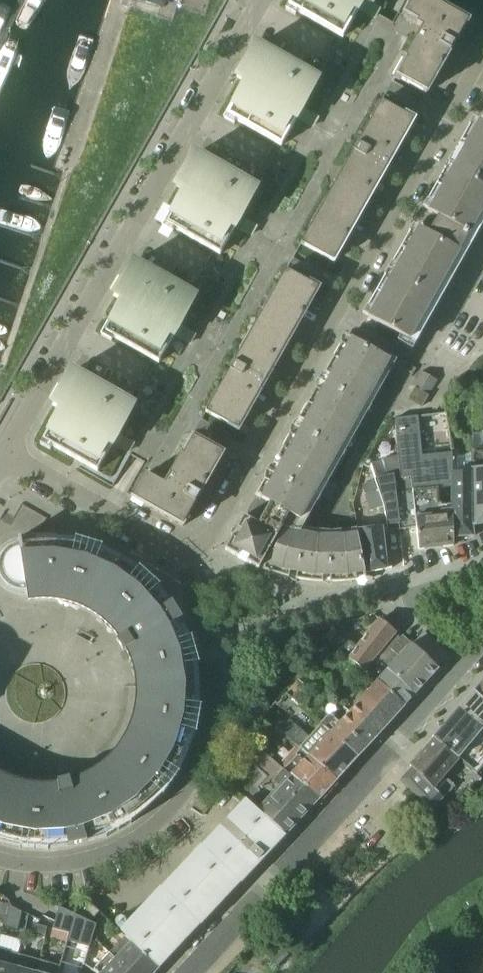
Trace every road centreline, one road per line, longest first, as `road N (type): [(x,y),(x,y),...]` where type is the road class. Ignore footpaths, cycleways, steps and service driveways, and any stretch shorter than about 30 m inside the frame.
road 1 (residential): [(482,50),(207,547),(181,552)]
road 2 (residential): [(6,456),(264,0)]
road 3 (residential): [(0,858),(65,864),(106,855),(150,831),(198,777),(210,749),(216,684),(181,552)]
road 4 (residential): [(190,972),(467,661)]
road 5 (residential): [(181,552),(6,456)]
road 6 (residential): [(467,661),(407,593),(482,571)]

